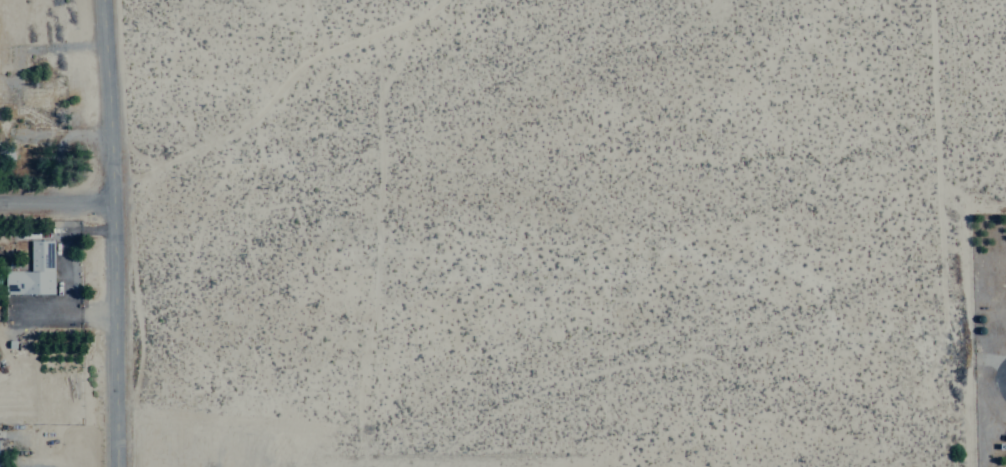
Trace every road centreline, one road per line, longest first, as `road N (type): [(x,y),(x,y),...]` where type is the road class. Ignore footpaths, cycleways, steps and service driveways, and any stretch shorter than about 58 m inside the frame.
road 1 (track): [(953,466),(935,0)]
road 2 (tertiary): [(105,0),(112,466)]

